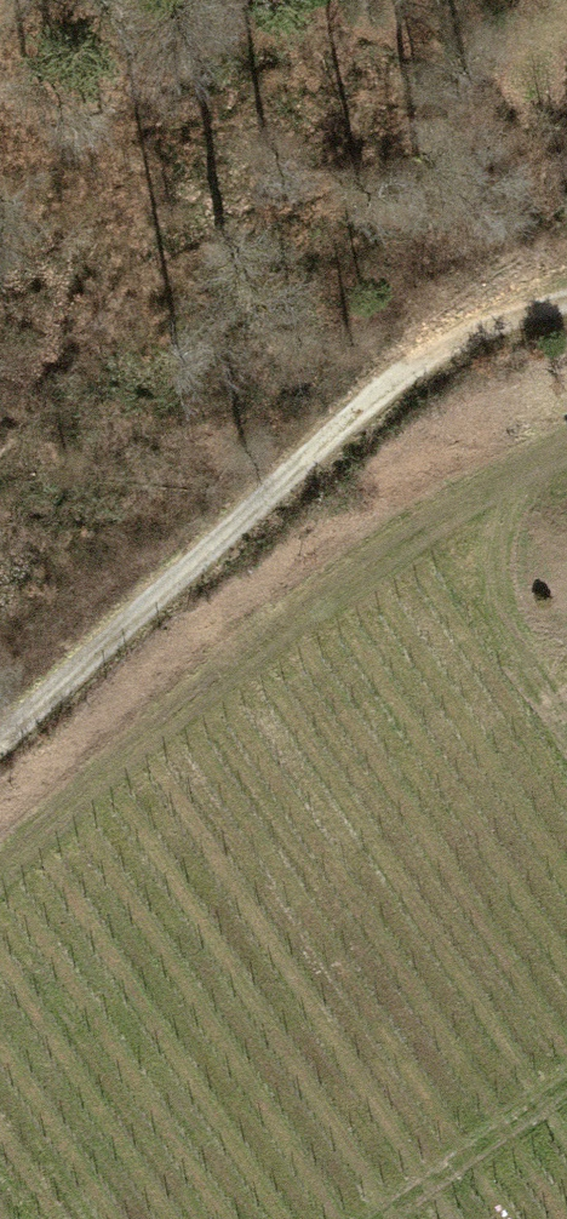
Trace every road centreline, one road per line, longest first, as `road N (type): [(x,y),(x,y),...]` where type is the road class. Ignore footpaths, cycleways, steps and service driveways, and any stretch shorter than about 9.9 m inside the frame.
road 1 (track): [(566,304),(436,354),(357,415),(0,742)]
road 2 (track): [(566,449),(525,461),(400,533),(211,670),(0,869)]

